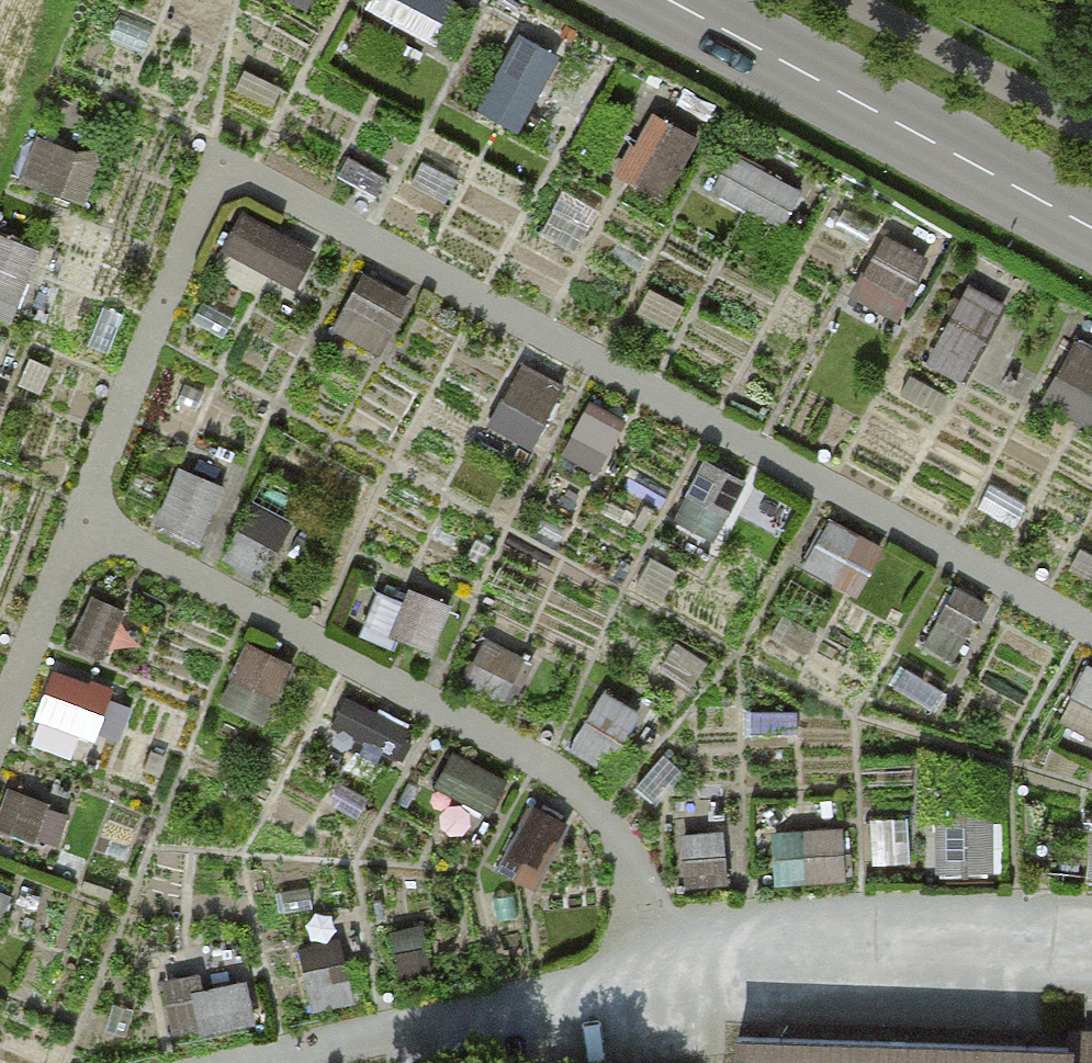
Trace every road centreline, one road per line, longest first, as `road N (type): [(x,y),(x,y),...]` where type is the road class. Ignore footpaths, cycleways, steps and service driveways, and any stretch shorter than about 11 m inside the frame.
road 1 (tertiary): [(1091,229),(655,0)]

